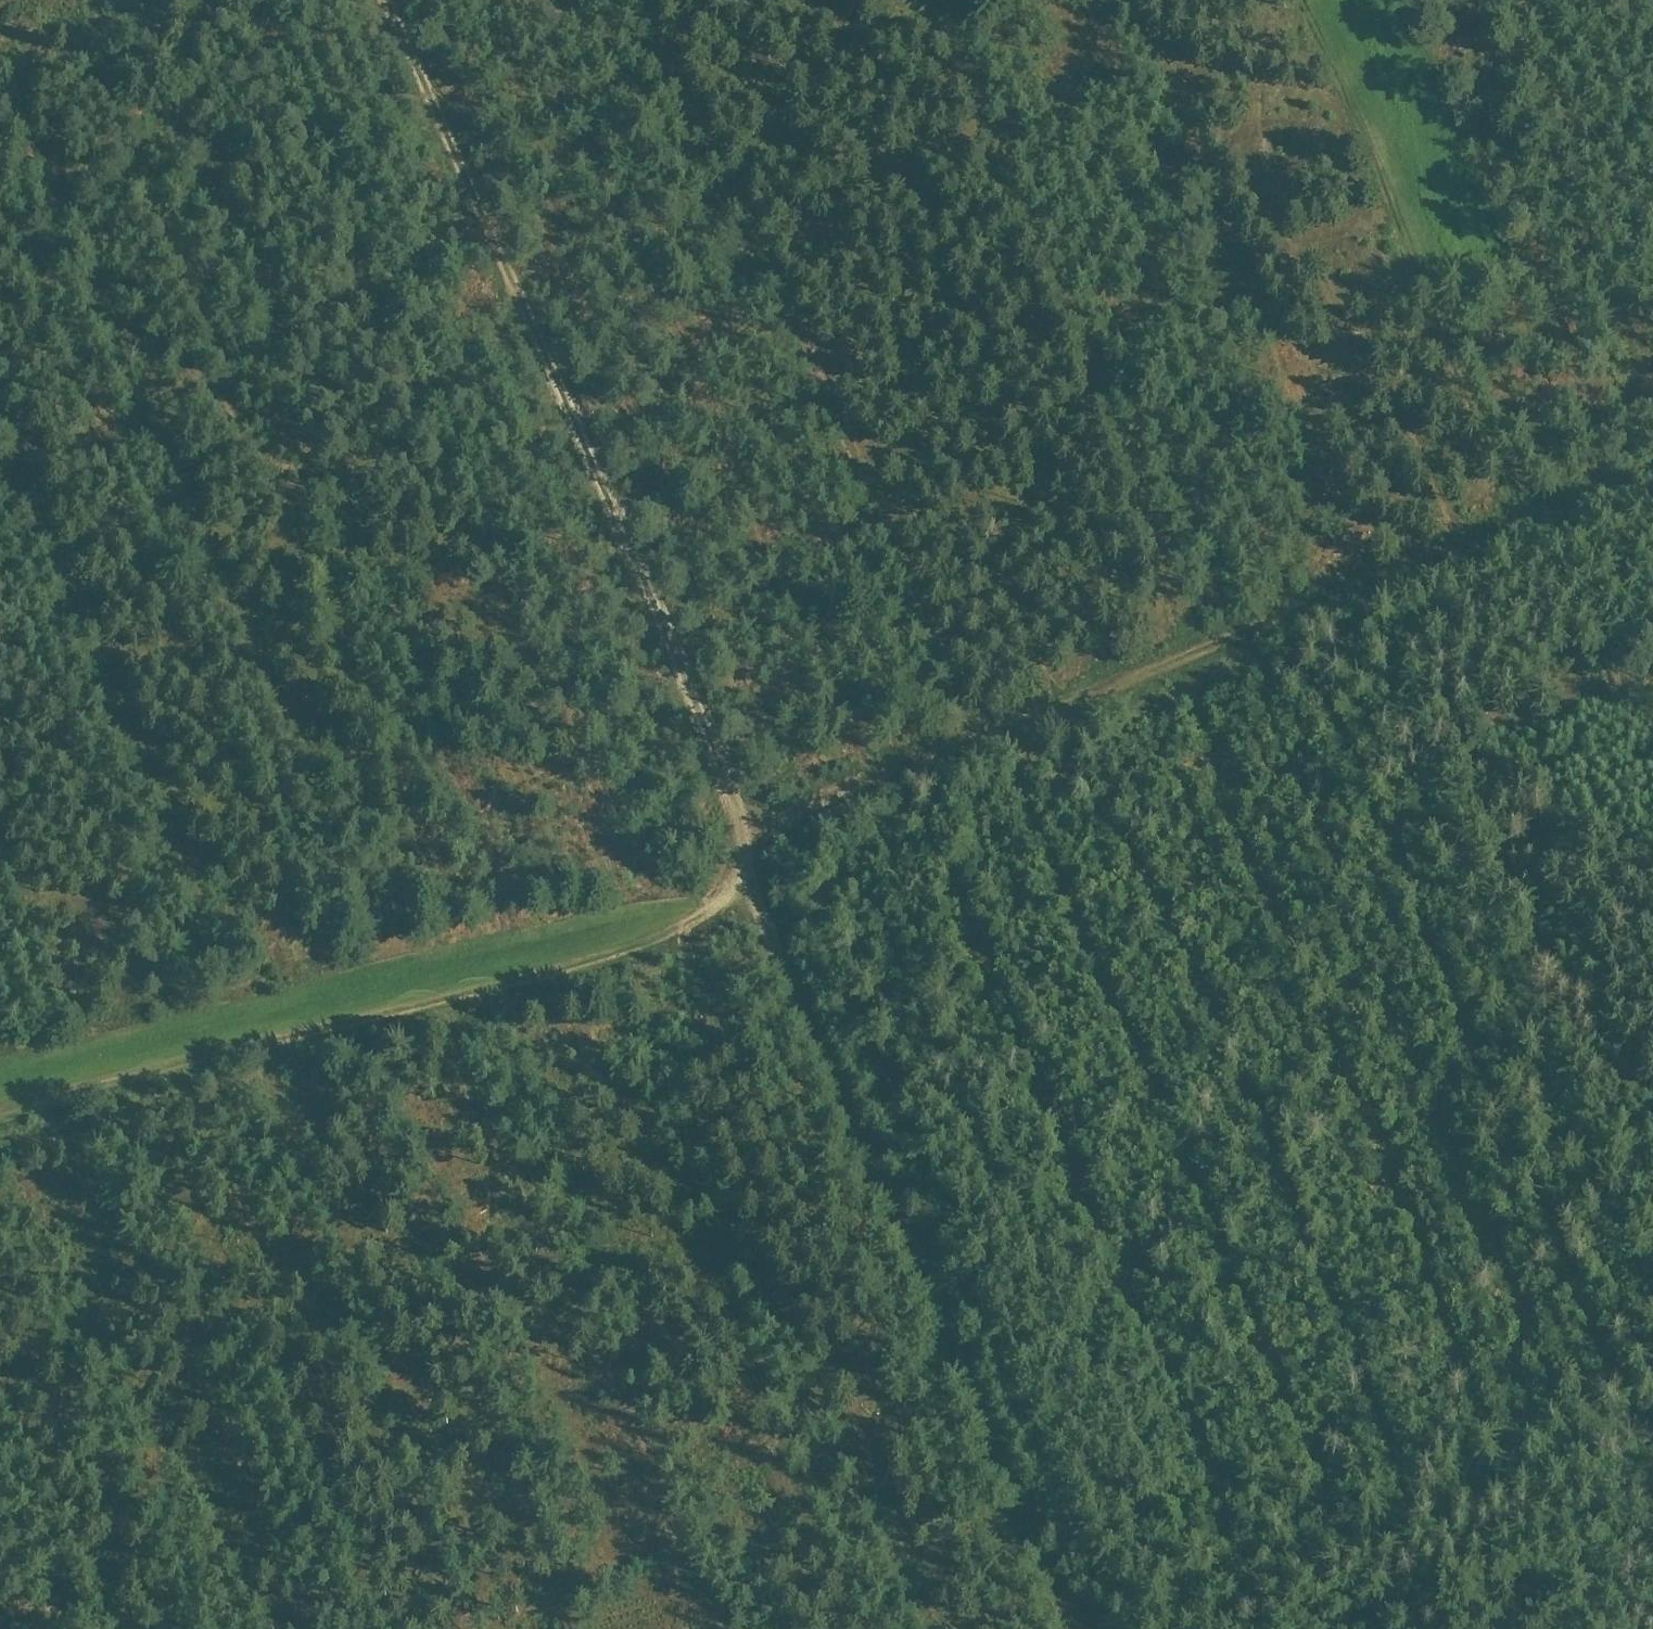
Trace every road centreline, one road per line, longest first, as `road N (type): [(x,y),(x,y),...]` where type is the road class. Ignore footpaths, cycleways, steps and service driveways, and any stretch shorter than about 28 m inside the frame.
road 1 (track): [(1652,444),(743,879),(0,1076)]
road 2 (track): [(372,0),(743,879),(1080,1628)]

